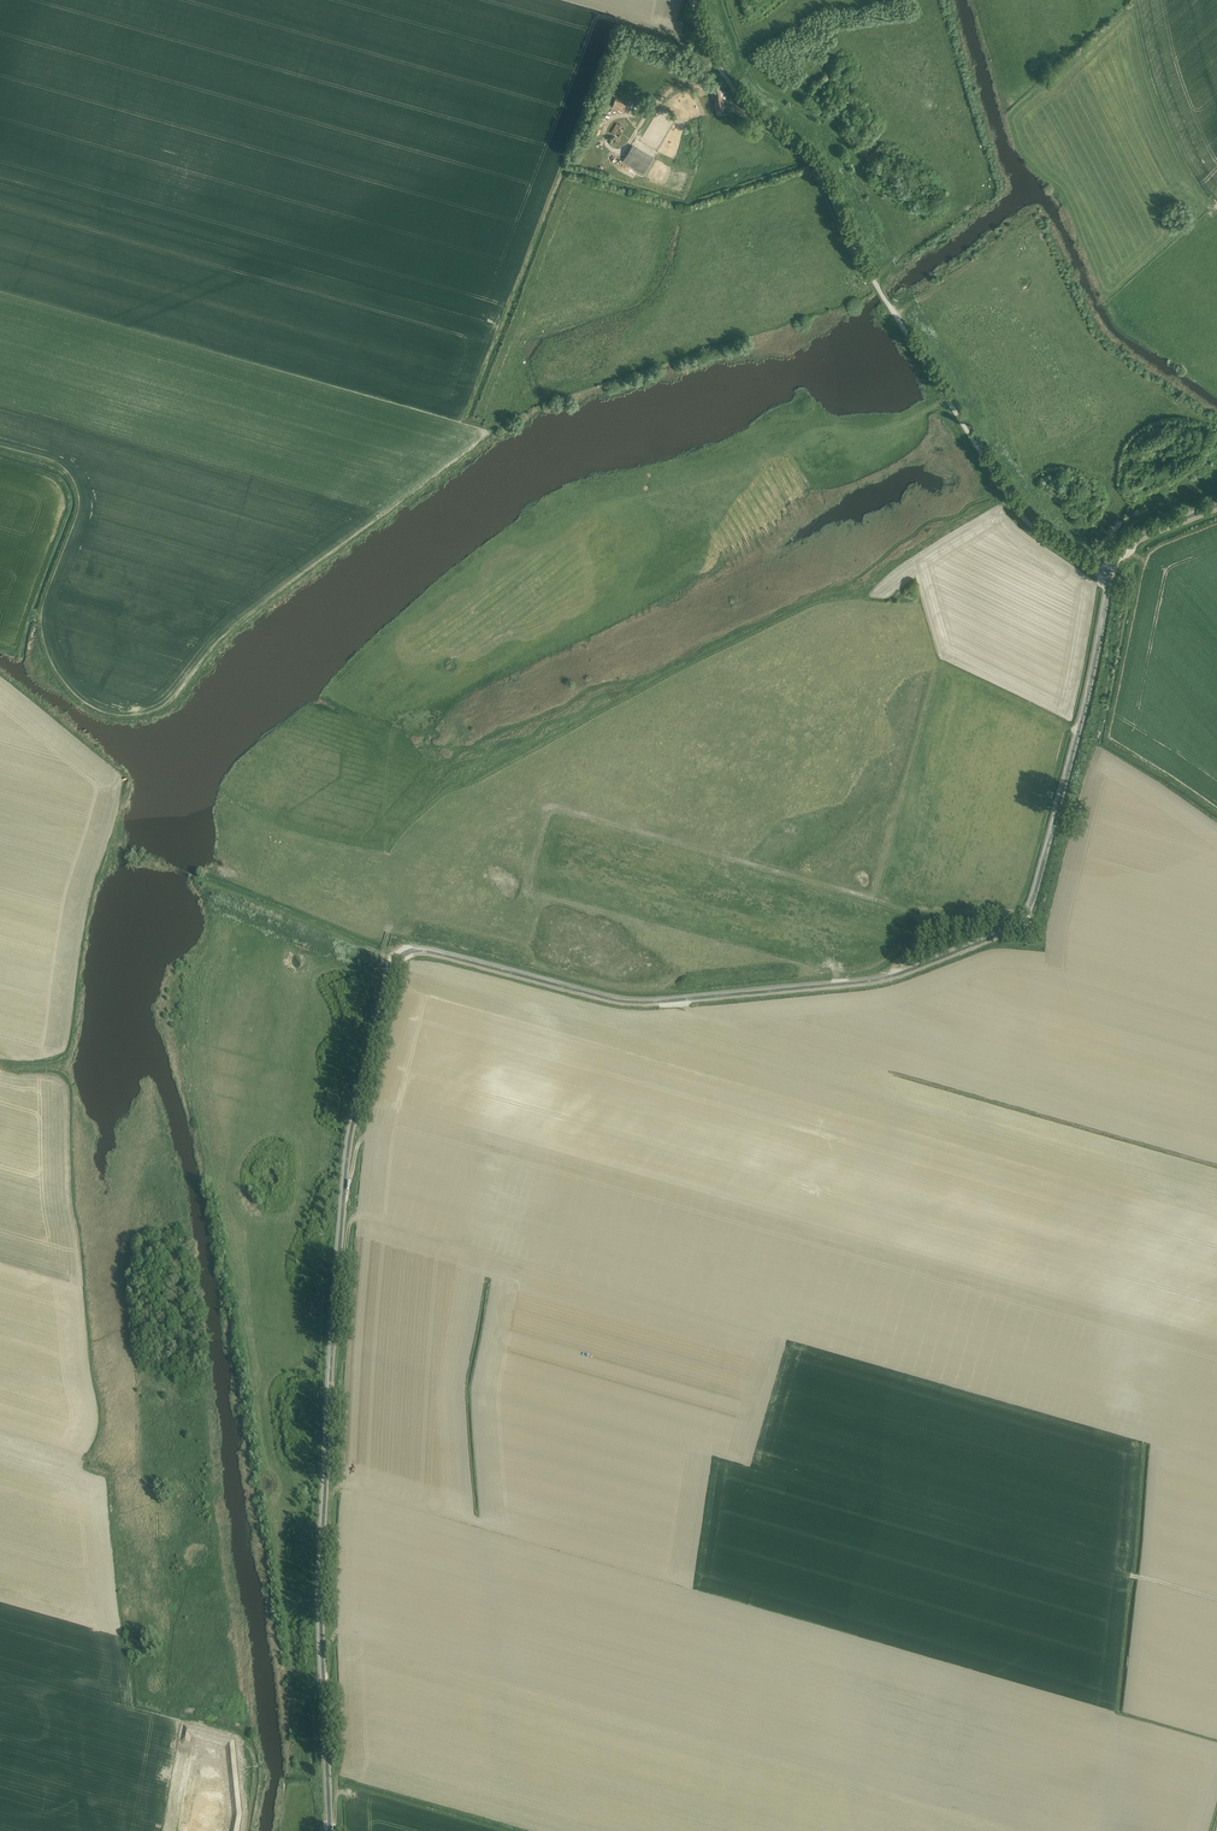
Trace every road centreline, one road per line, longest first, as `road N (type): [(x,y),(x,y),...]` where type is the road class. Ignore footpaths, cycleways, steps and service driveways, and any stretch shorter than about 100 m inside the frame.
road 1 (unclassified): [(330,1830),(320,1582),(341,1228),(354,1114),(396,961),(432,952),(602,997),(658,1001),(880,979),(998,935),(1032,900),(1096,654),(1109,574)]
road 2 (unclassified): [(1109,574),(1019,514),(868,272),(815,165),(752,114),(711,56),(694,0)]
road 3 (unclassified): [(1216,505),(1141,535),(1109,574)]

